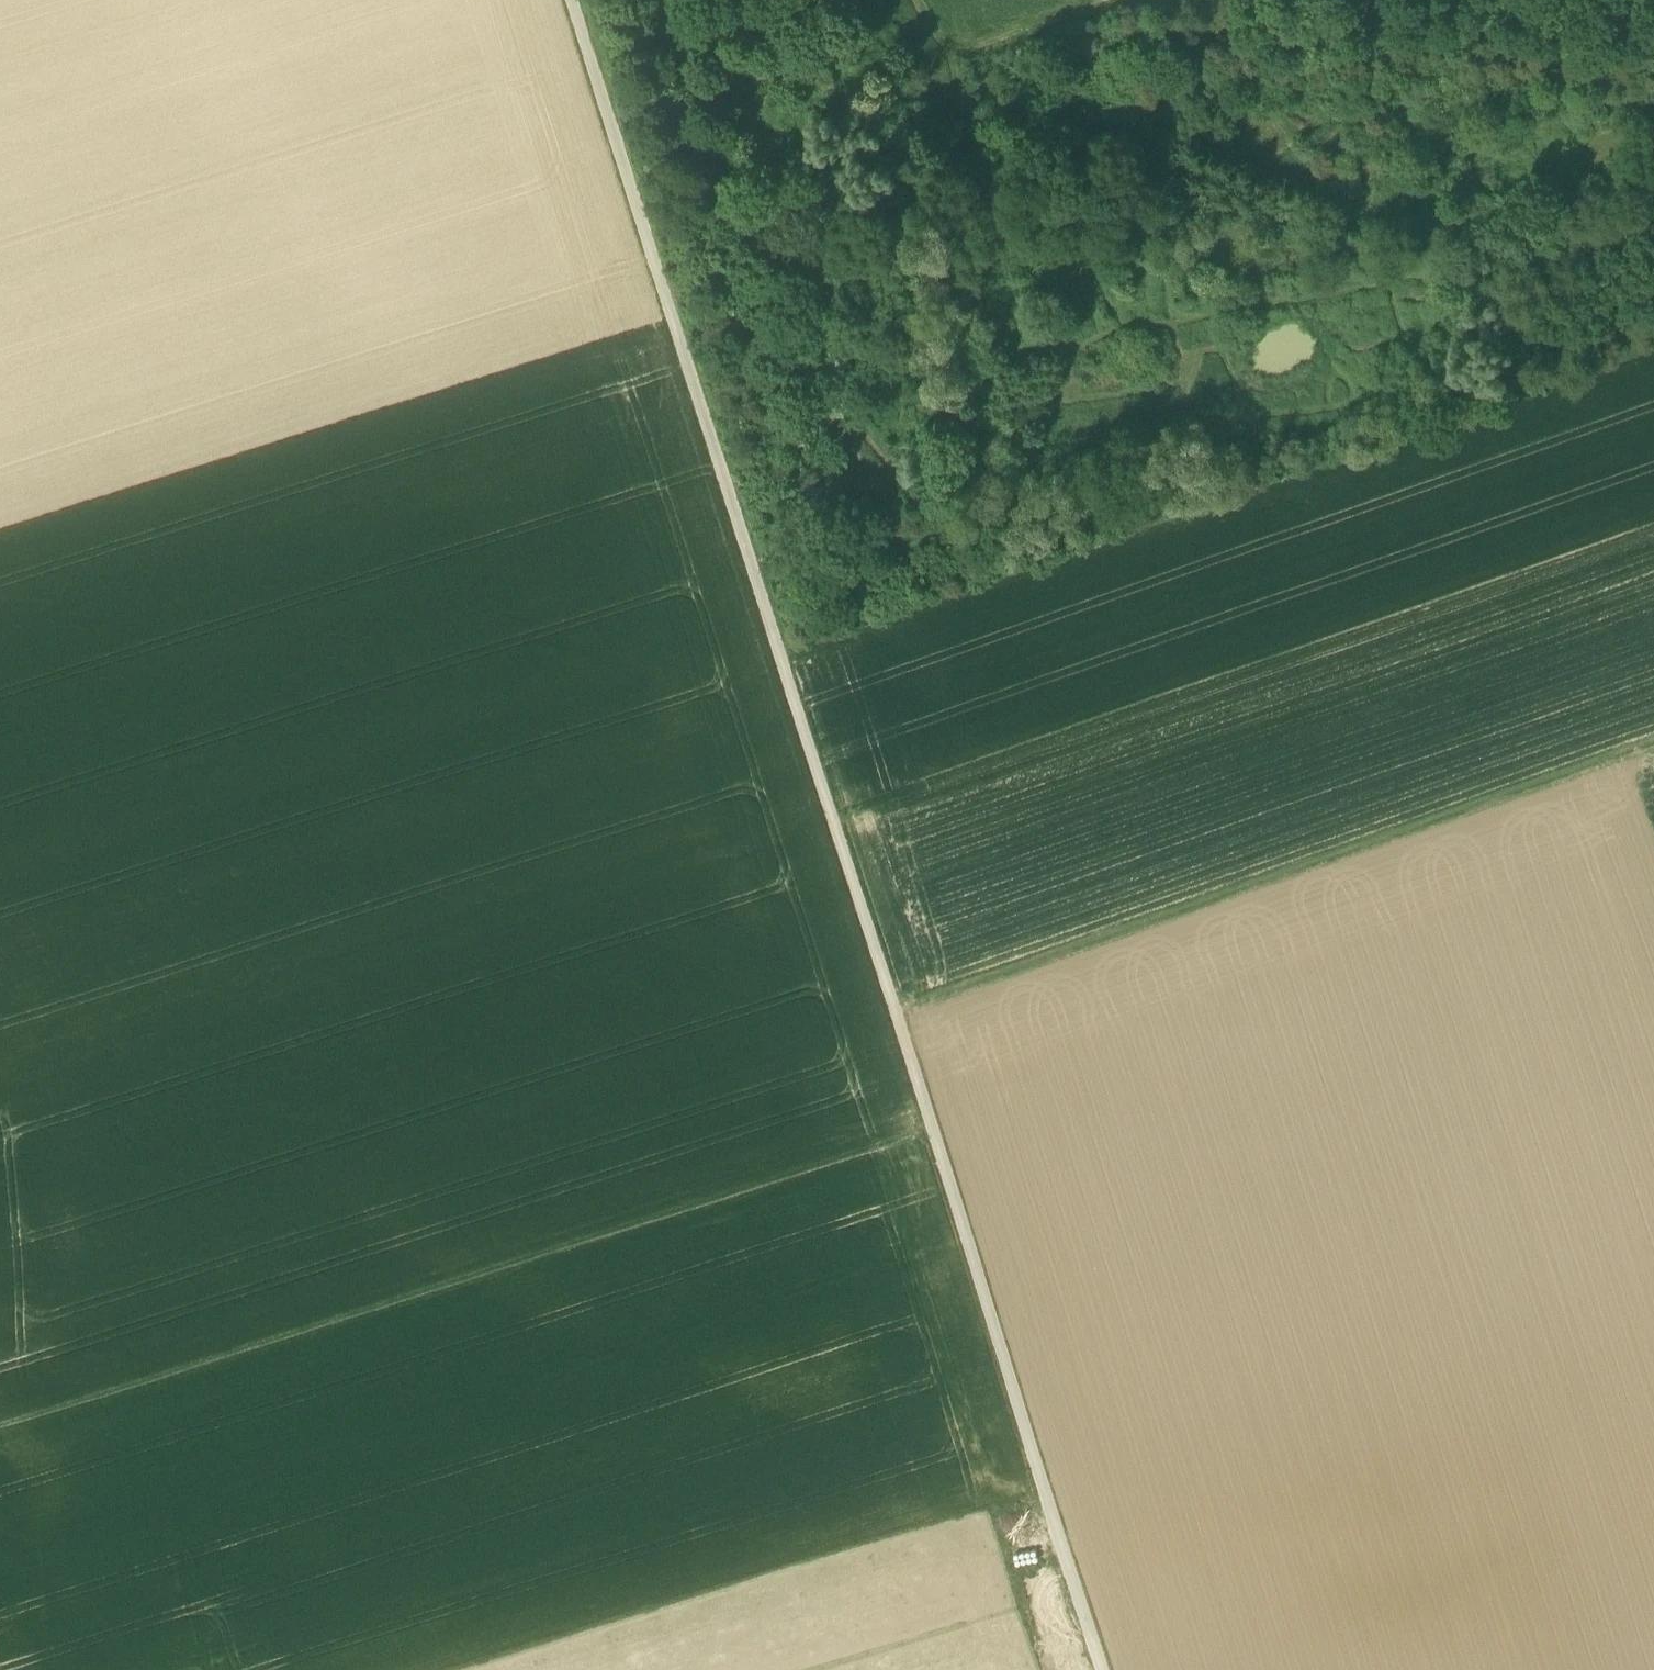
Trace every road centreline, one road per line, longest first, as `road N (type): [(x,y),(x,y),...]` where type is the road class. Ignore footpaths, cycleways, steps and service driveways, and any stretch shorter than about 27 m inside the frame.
road 1 (unclassified): [(1102,1669),(573,0)]
road 2 (track): [(892,1011),(1653,742)]

